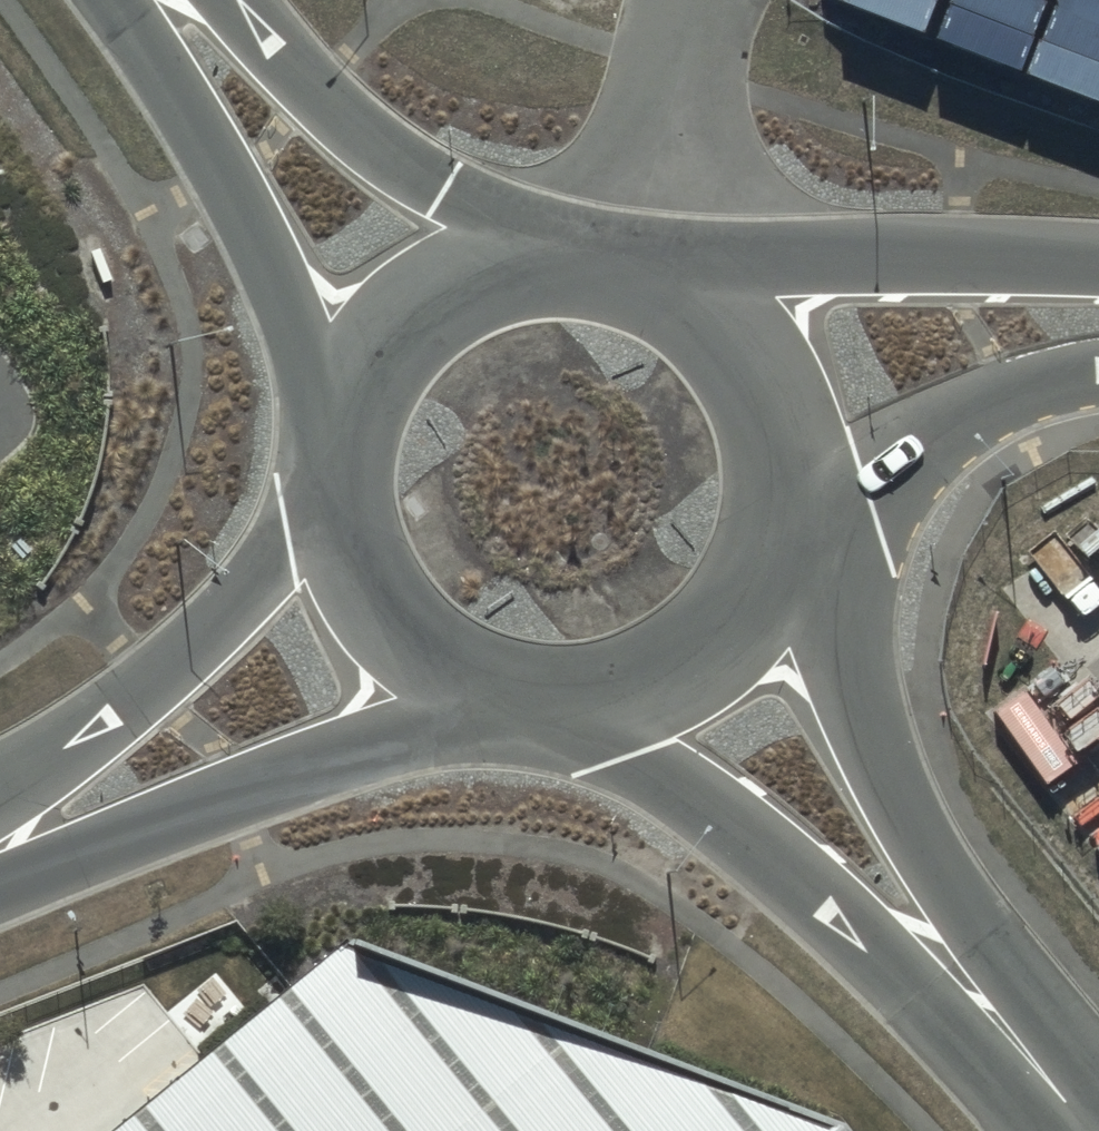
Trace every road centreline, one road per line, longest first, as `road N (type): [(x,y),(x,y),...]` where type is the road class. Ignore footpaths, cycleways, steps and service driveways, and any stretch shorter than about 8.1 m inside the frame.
road 1 (tertiary): [(1031,1056),(642,750),(579,679)]
road 2 (tertiary): [(767,565),(1031,1056)]
road 3 (residential): [(502,670),(123,833),(0,863)]
road 4 (residential): [(0,822),(149,677),(346,503)]
road 5 (tertiary): [(342,423),(299,293),(150,0)]
road 6 (tertiary): [(712,276),(937,259),(1098,264)]
road 7 (tertiary): [(188,0),(349,141),(489,239)]
road 8 (tertiary): [(1098,365),(1028,377),(889,442),(791,505)]
road 9 (tertiary): [(712,276),(746,308),(781,368),(797,436),(791,505)]
road 10 (tertiary): [(342,423),(359,364),(390,311),(434,269),(489,239)]
road 11 (tertiary): [(502,670),(431,634),(377,576),(346,503)]
road 12 (tertiary): [(489,239),(549,226),(610,229),(661,244),(712,276)]
road 13 (tertiary): [(767,565),(720,622),(654,663),(579,679)]

